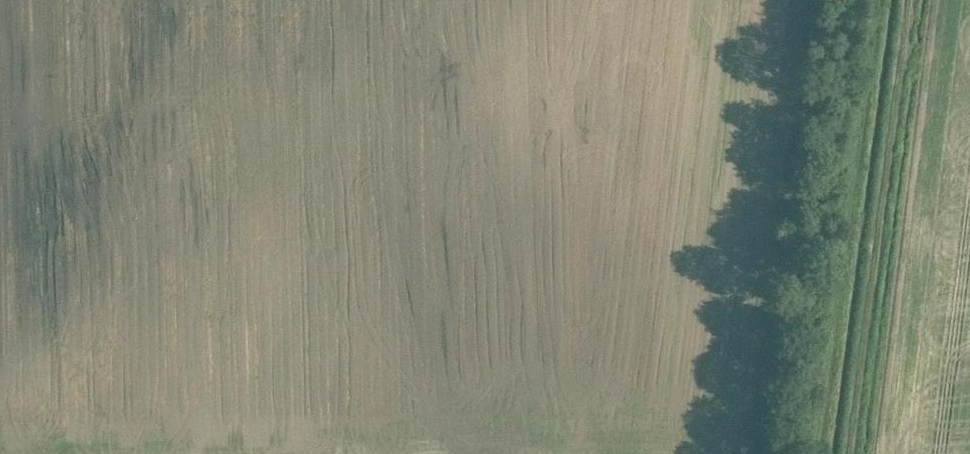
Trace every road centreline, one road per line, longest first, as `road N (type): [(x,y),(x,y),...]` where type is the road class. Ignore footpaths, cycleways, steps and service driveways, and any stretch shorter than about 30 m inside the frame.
road 1 (track): [(849,453),(913,0)]

